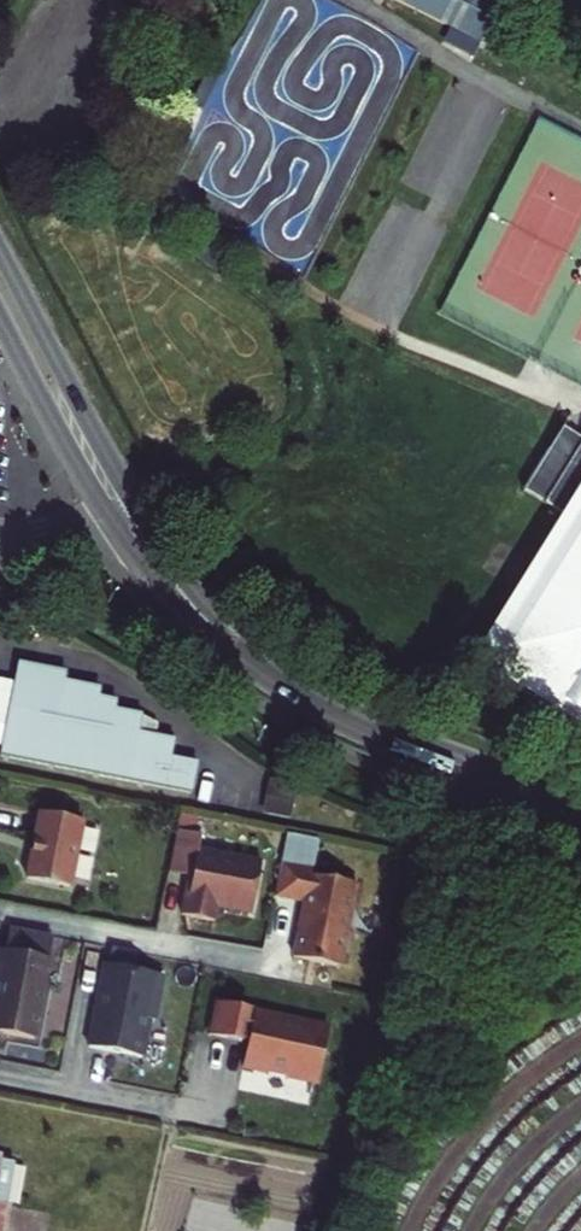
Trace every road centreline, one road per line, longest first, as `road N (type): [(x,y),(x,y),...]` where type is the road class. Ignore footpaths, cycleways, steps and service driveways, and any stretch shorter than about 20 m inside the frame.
road 1 (tertiary): [(139,506),(0,246)]
road 2 (tertiary): [(313,702),(580,807)]
road 3 (tertiary): [(113,523),(184,610),(263,674),(313,702)]
road 4 (tertiary): [(313,702),(202,603),(139,506)]
road 5 (tertiary): [(0,317),(113,523)]

